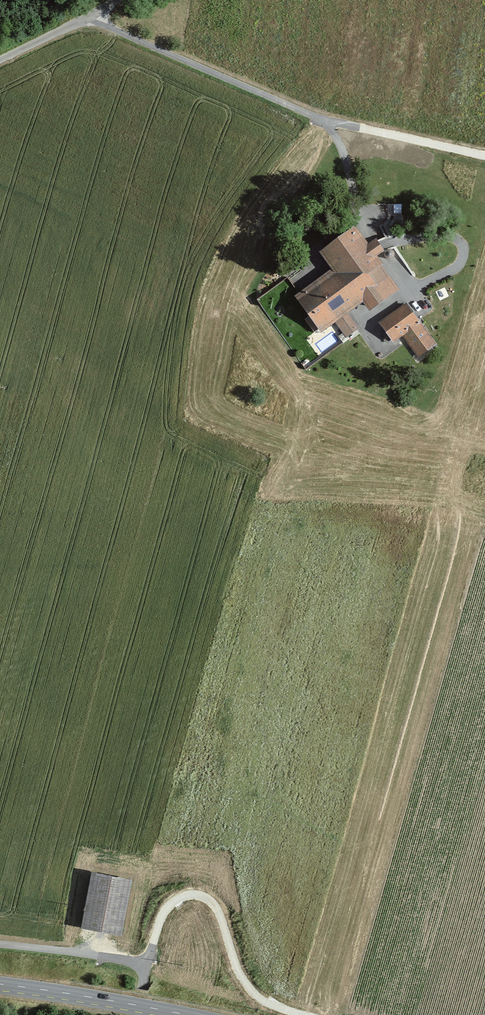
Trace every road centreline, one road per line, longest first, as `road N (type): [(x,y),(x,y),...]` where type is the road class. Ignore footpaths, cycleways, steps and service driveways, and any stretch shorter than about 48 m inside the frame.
road 1 (track): [(142,969),(169,907),(198,895),(220,912),(254,995),(295,1014)]
road 2 (track): [(0,944),(137,965),(143,977),(137,1014)]
road 3 (secondary): [(0,984),(186,1014)]
road 4 (unclassified): [(0,62),(123,0)]
road 5 (track): [(484,156),(359,127)]

